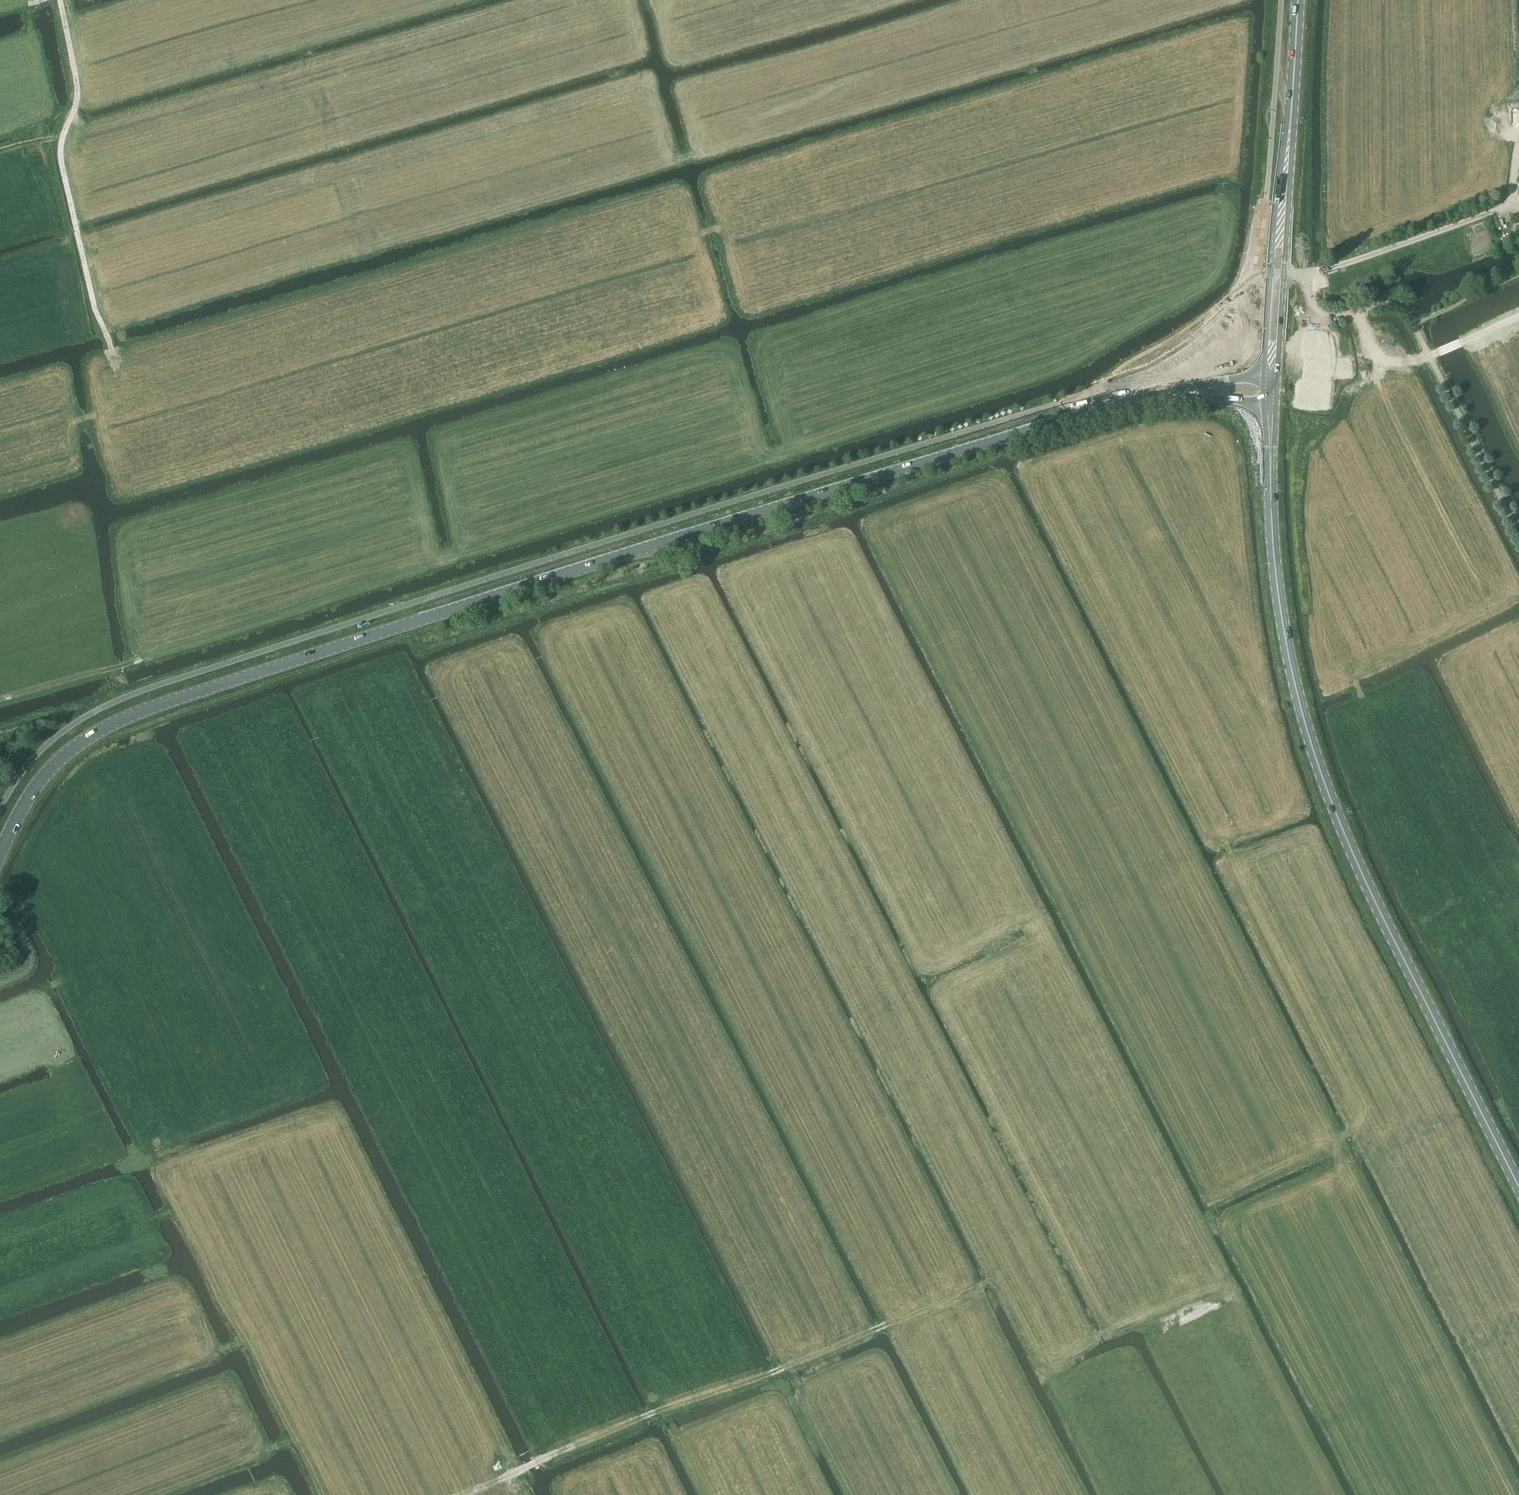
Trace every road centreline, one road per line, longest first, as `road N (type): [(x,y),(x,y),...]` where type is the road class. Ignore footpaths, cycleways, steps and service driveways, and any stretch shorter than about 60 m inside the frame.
road 1 (secondary): [(0,849),(48,769),(127,716),(1128,403)]
road 2 (primary): [(1518,1187),(1370,894),(1317,762),(1286,647),(1267,451)]
road 3 (track): [(59,0),(77,91),(60,158),(112,356)]
road 4 (primary): [(1271,266),(1296,0)]
road 5 (unclassified): [(1429,356),(1272,365)]

